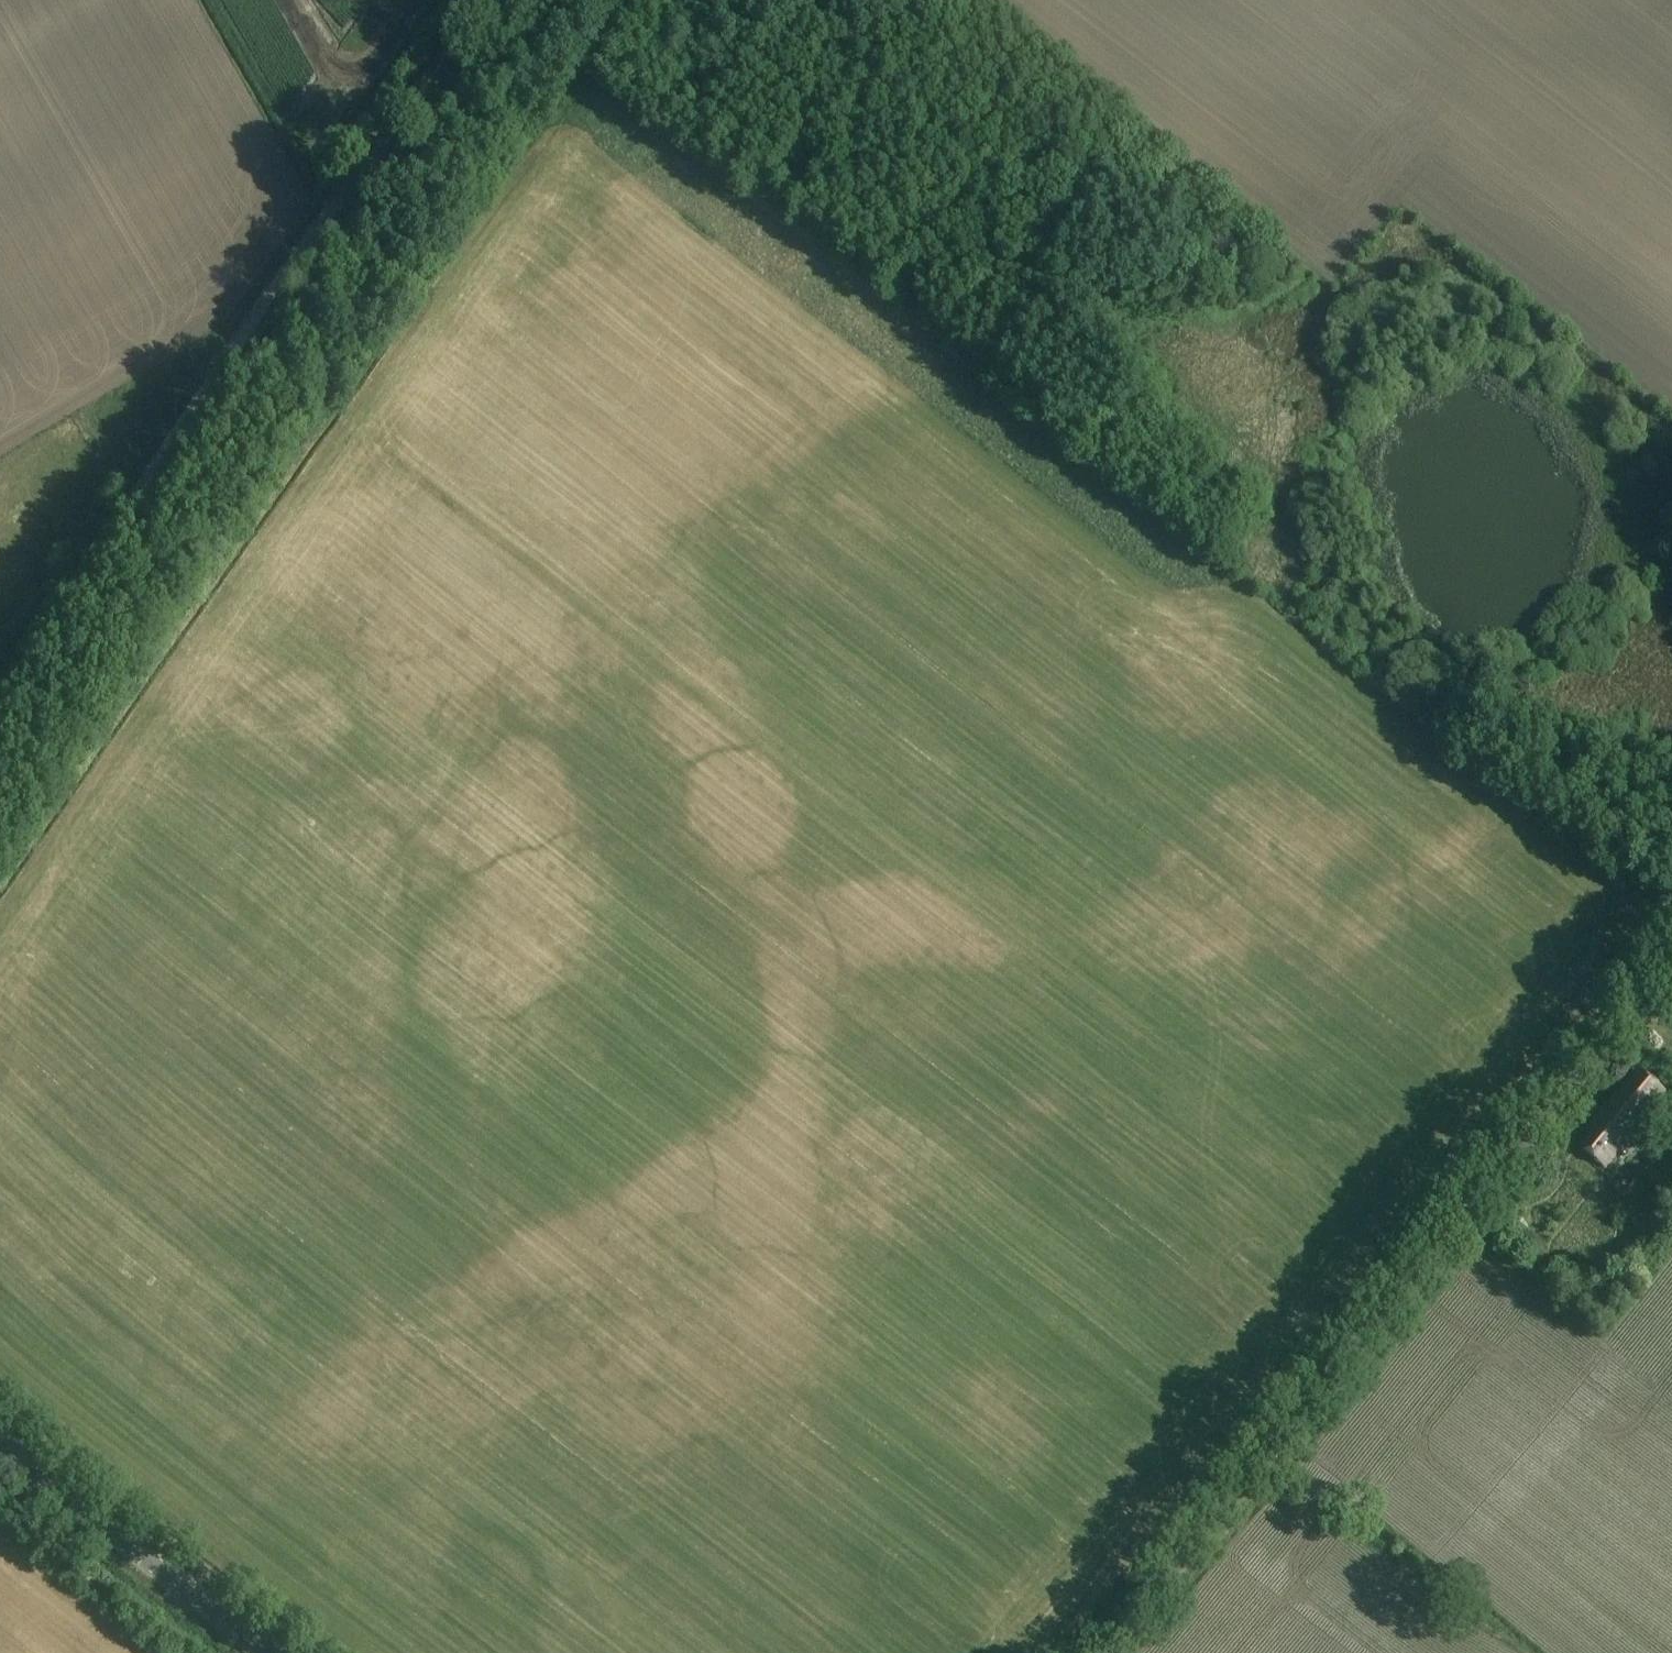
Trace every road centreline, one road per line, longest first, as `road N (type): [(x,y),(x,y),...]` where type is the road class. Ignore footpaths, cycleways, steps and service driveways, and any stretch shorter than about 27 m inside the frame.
road 1 (unclassified): [(1104,1652),(1671,962)]
road 2 (track): [(489,0),(0,696)]
road 3 (tertiary): [(267,1652),(0,1444)]

